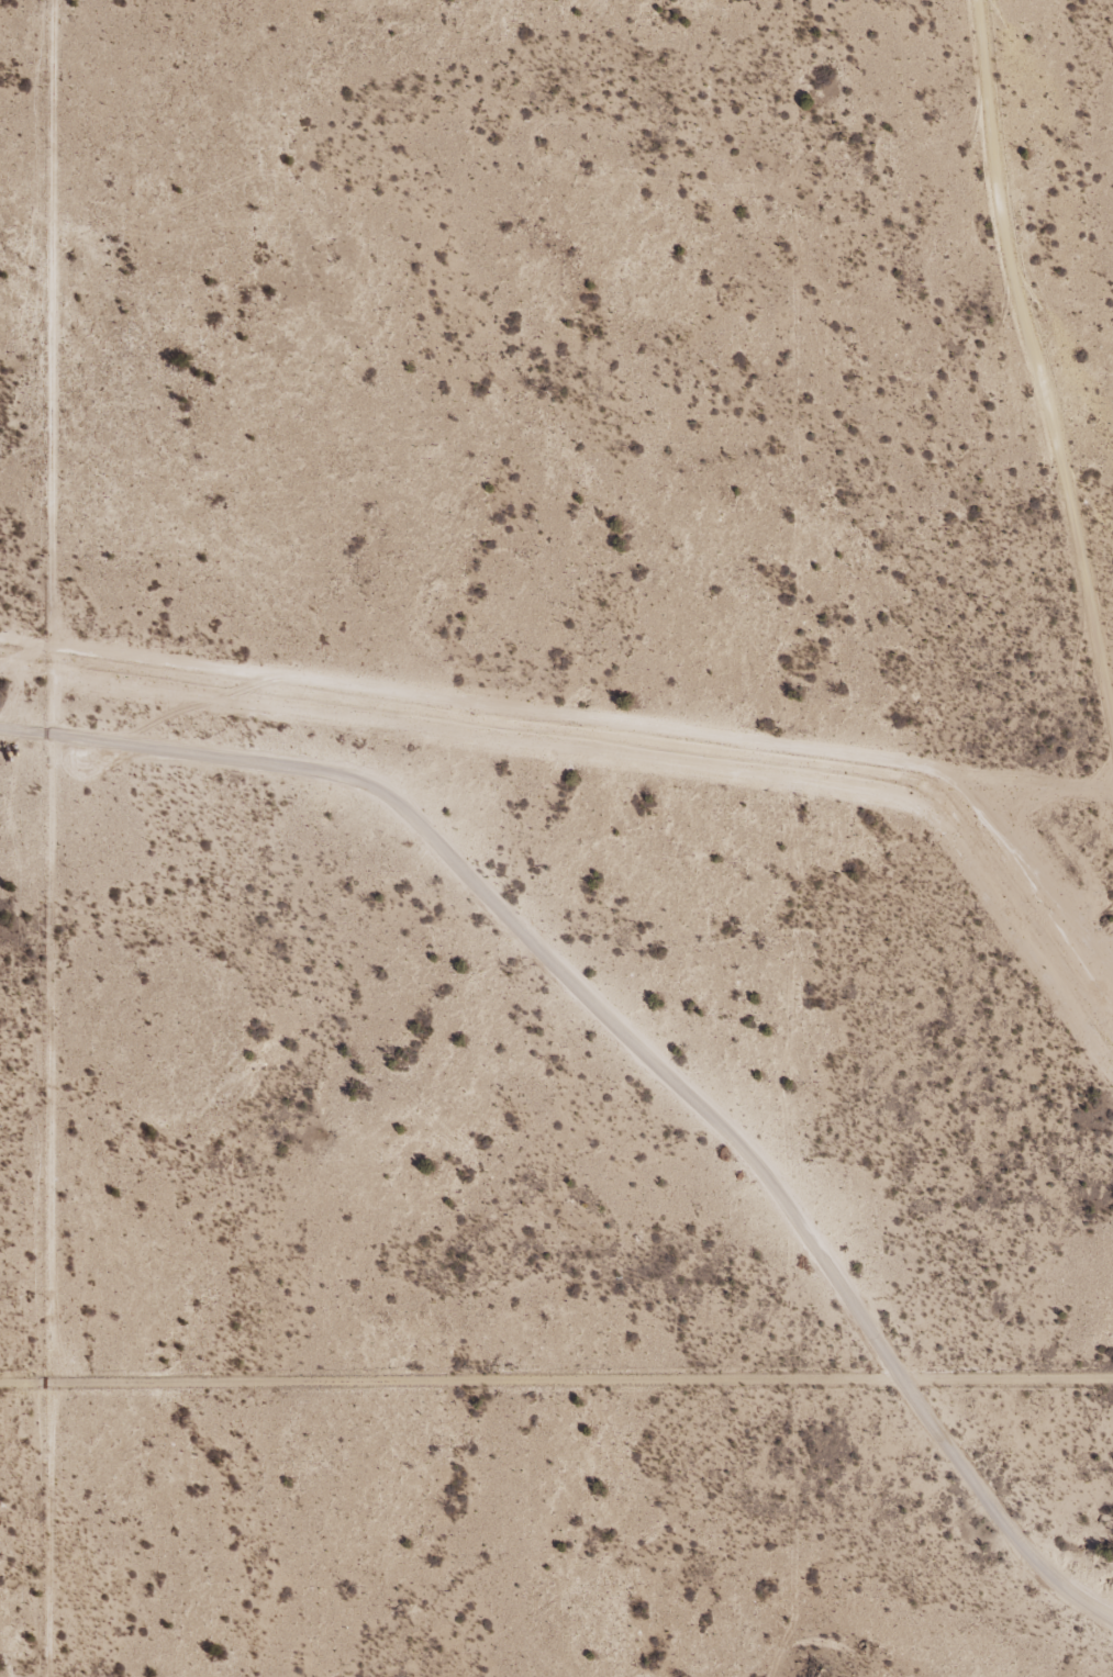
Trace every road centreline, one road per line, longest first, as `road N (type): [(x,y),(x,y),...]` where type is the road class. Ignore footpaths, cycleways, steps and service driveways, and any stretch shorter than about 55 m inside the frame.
road 1 (track): [(1112,746),(219,601),(0,578)]
road 2 (track): [(1112,605),(1103,595),(1098,480),(1032,203),(1015,193),(985,0)]

